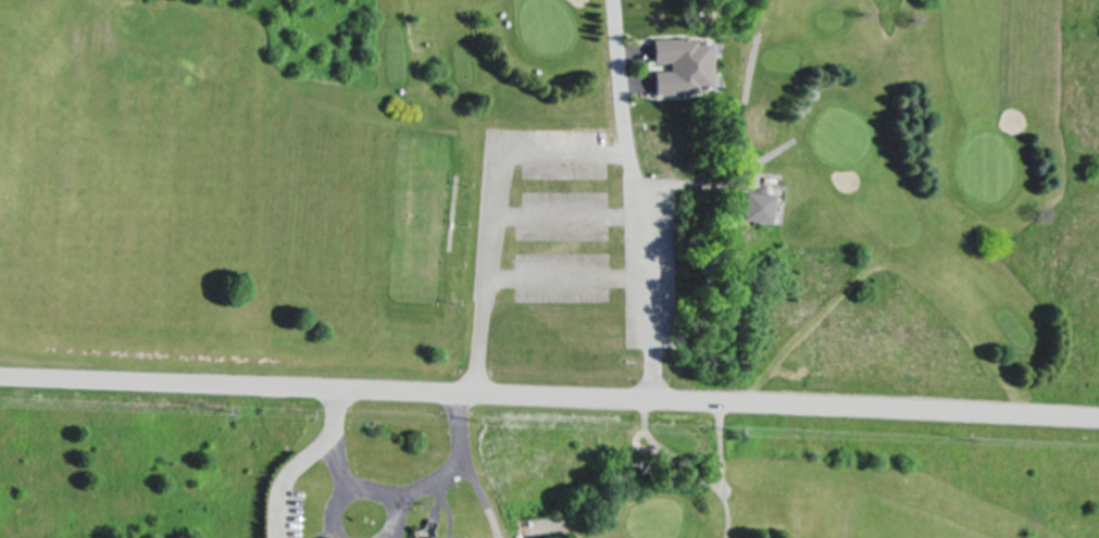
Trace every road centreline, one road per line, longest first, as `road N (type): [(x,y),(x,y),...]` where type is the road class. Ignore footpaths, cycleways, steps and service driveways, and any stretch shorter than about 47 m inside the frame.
road 1 (tertiary): [(0,377),(1098,417)]
road 2 (residential): [(655,399),(655,240),(625,124),(615,0)]
road 3 (residential): [(337,387),(326,443),(276,489),(276,537)]

